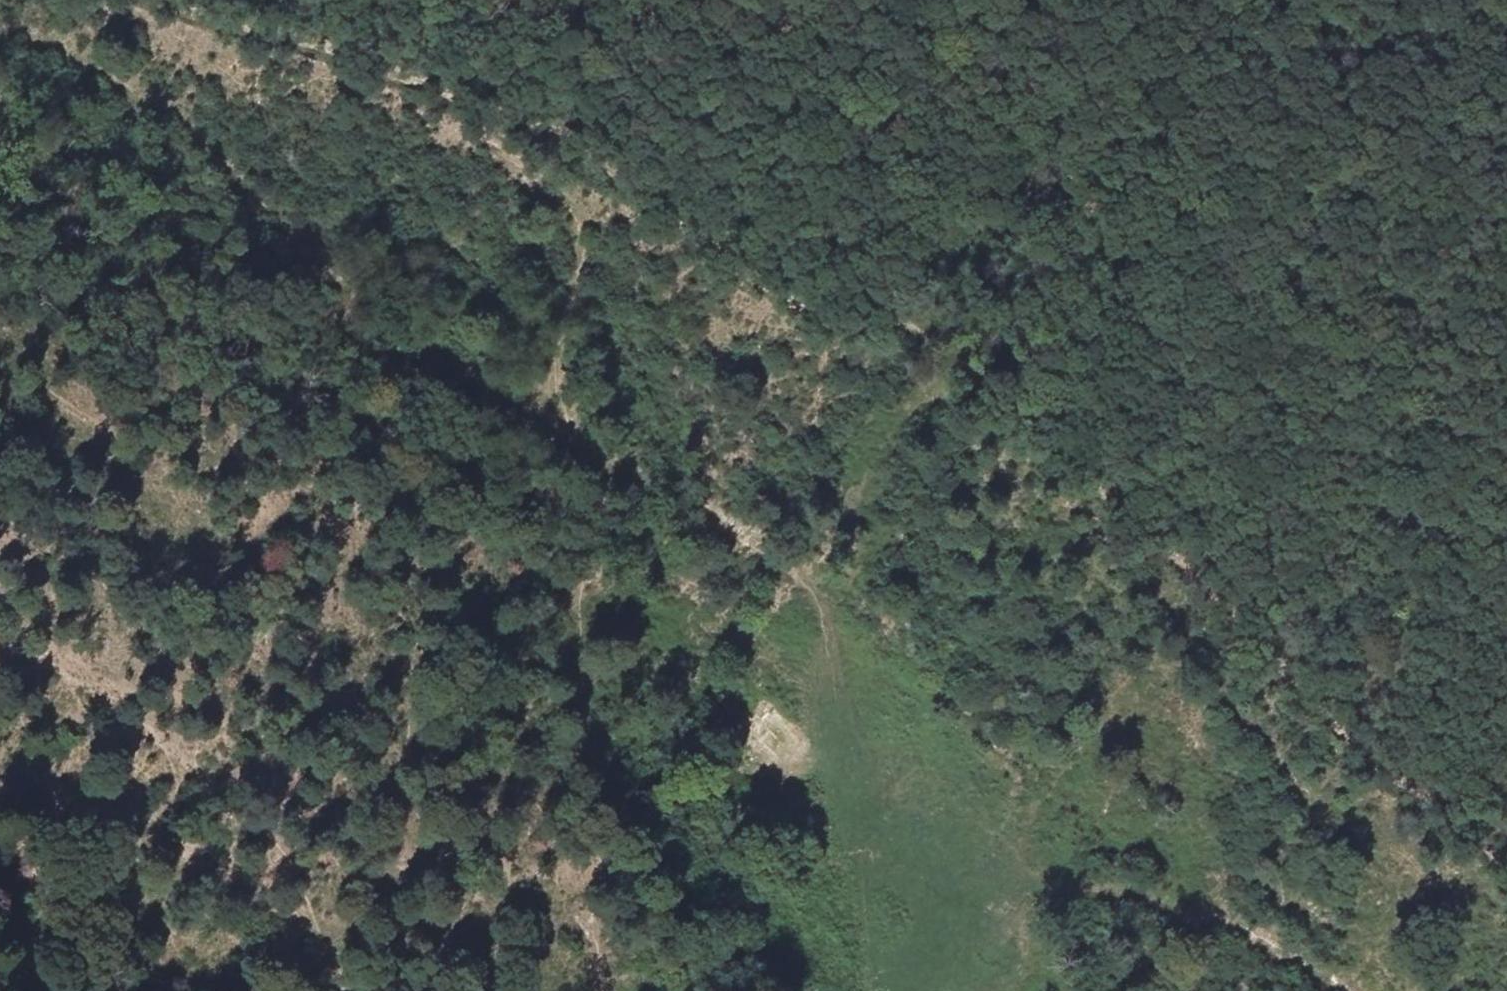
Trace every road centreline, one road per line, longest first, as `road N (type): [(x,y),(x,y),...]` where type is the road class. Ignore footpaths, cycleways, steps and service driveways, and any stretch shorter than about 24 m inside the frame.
road 1 (track): [(940,990),(925,927),(844,776),(827,602),(698,500),(313,277),(179,128),(57,58),(0,36)]
road 2 (track): [(1355,990),(1260,933),(1174,907),(1067,897),(950,848),(886,847)]
road 3 (track): [(0,655),(87,703),(238,809),(286,875),(346,990)]

